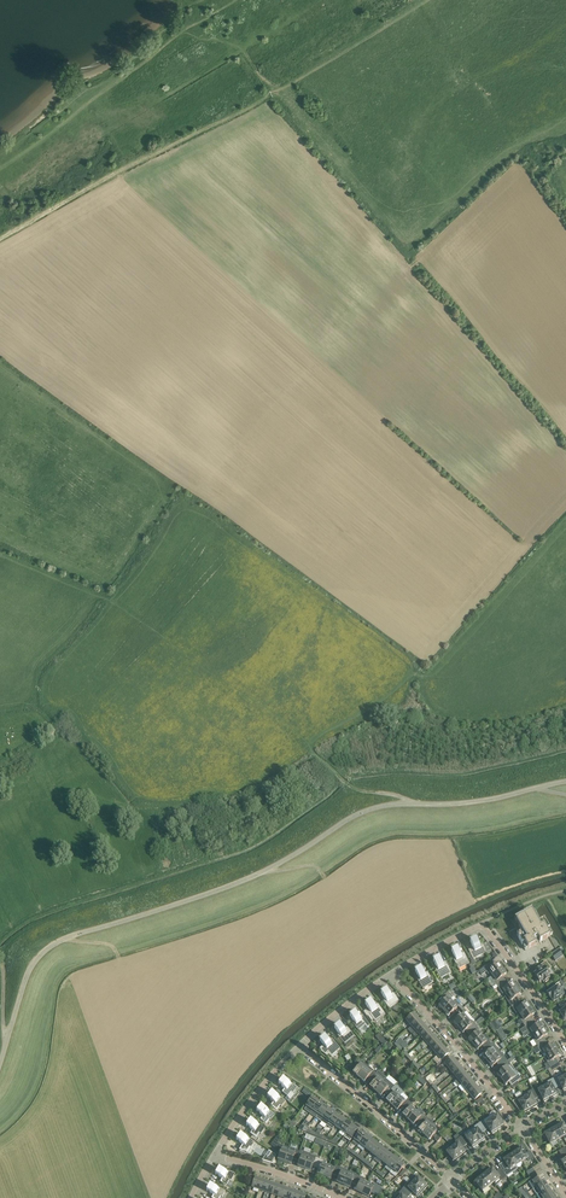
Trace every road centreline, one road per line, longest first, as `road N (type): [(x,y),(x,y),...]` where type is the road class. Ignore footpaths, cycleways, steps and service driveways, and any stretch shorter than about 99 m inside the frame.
road 1 (unclassified): [(0,1062),(28,972),(64,938),(267,870),(370,809),(478,802),(536,787)]
road 2 (track): [(0,240),(261,102)]
road 3 (residential): [(524,1129),(390,974)]
road 4 (residential): [(453,1180),(300,1046)]
road 5 (residential): [(565,1041),(482,926)]
road 6 (residential): [(214,1155),(300,1046)]
road 7 (residential): [(341,1197),(214,1155)]

